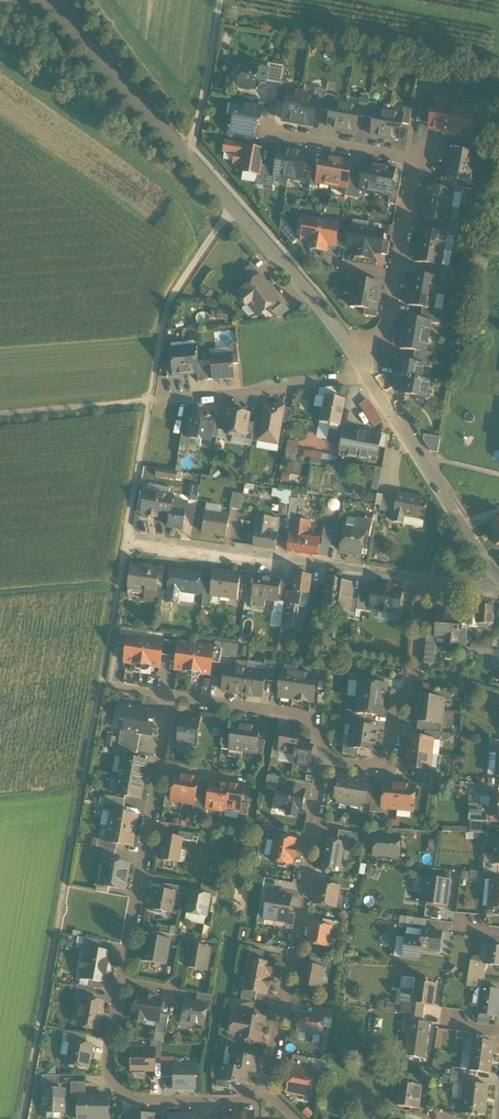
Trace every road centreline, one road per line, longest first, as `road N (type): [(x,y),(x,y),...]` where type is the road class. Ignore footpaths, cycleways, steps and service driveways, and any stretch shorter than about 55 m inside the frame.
road 1 (track): [(230,207),(172,295),(162,330),(31,1071)]
road 2 (unclassified): [(48,0),(351,349)]
road 3 (residential): [(351,349),(385,325),(416,159),(267,133)]
road 4 (residential): [(266,1095),(323,761)]
road 5 (residential): [(425,579),(124,541)]
road 6 (residential): [(171,697),(125,981)]
road 7 (residential): [(425,579),(415,673),(387,769),(323,761)]
road 8 (unclassified): [(364,369),(496,576)]
road 9 (residential): [(125,981),(110,1082),(133,1100),(214,1107)]
road 10 (residential): [(160,400),(343,381),(364,369)]
road 11 (residential): [(323,761),(323,737),(301,715),(171,697)]
road 12 (track): [(219,0),(185,155)]
road 13 (track): [(0,415),(149,401)]

